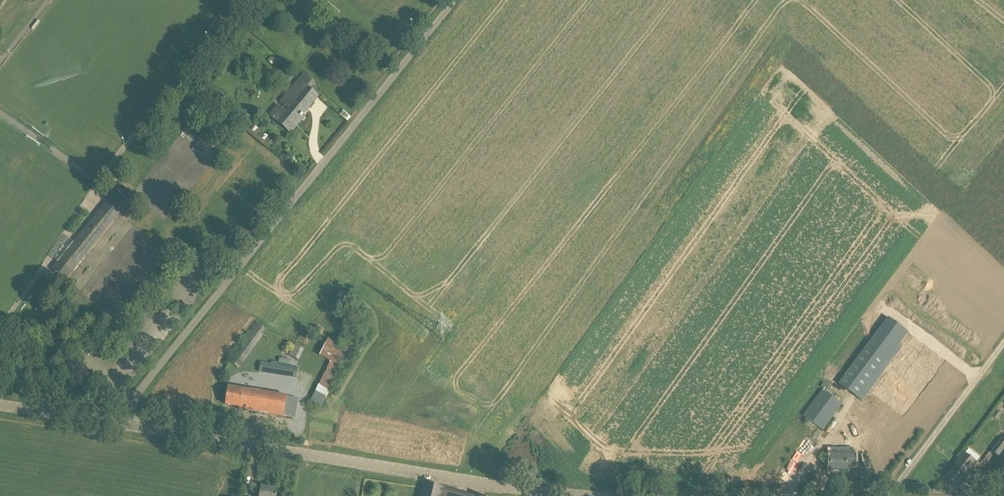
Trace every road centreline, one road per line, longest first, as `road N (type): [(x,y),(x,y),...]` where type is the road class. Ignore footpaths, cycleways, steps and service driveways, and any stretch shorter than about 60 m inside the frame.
road 1 (residential): [(126,426),(143,387),(455,0)]
road 2 (secondary): [(601,495),(126,426)]
road 3 (secondary): [(126,426),(0,406)]

